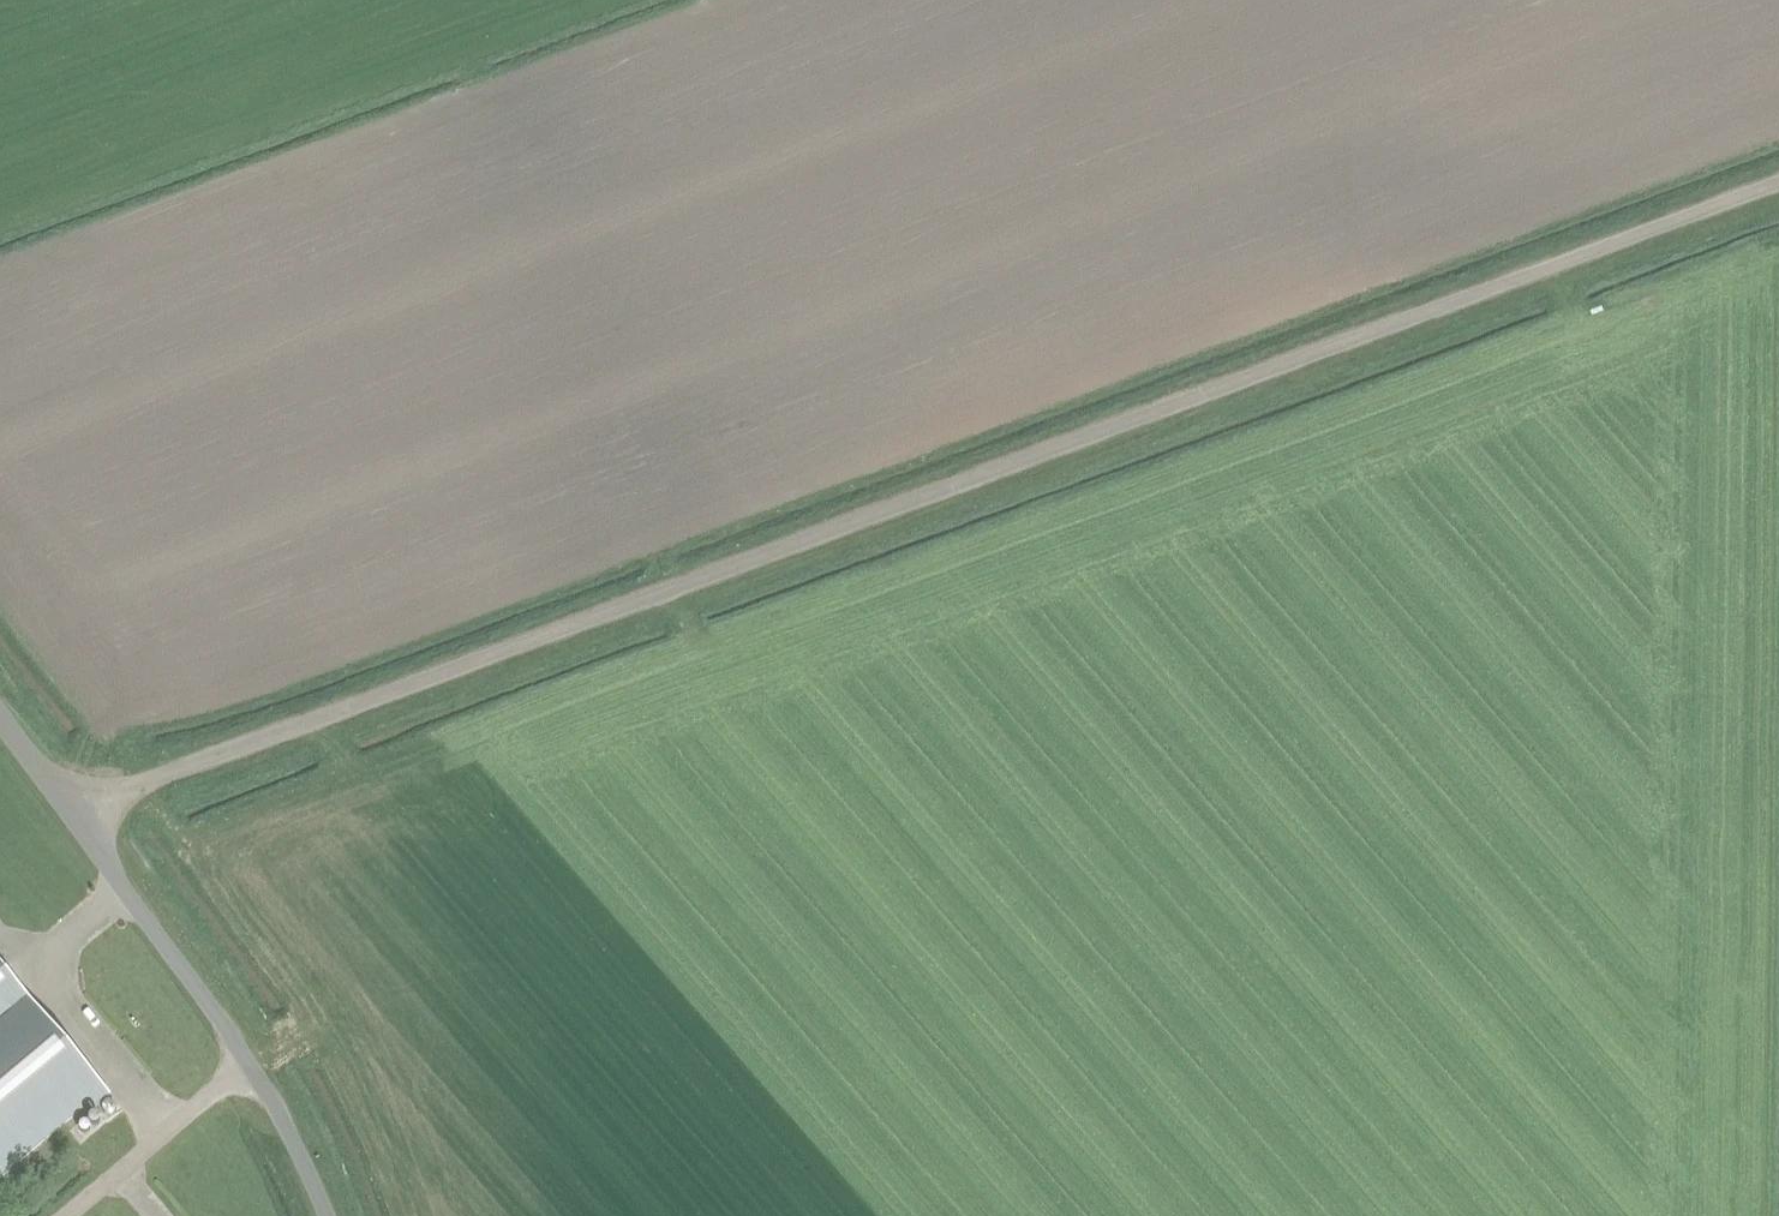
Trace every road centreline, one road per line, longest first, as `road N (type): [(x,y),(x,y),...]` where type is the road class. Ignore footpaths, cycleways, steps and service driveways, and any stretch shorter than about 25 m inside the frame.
road 1 (track): [(81,816),(1778,186)]
road 2 (unclassified): [(326,1215),(307,1158),(81,816),(0,709)]

